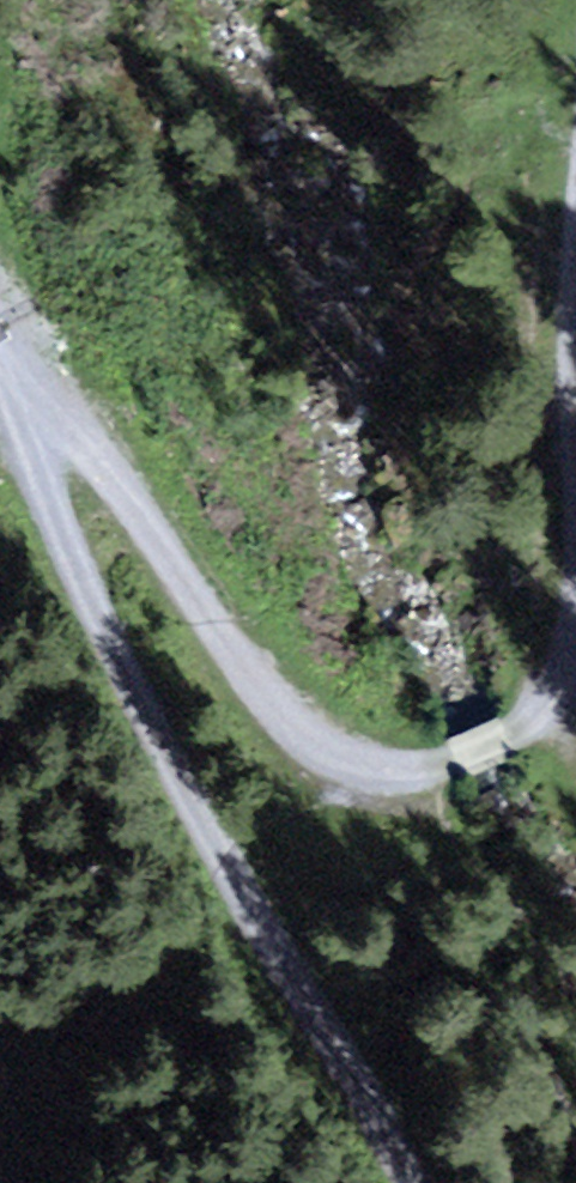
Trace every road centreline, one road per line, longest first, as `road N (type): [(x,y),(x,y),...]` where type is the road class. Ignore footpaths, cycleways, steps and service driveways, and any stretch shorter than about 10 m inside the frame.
road 1 (track): [(0,358),(94,644),(395,1182)]
road 2 (track): [(0,347),(282,733),(369,786),(449,782),(555,735),(575,680)]

